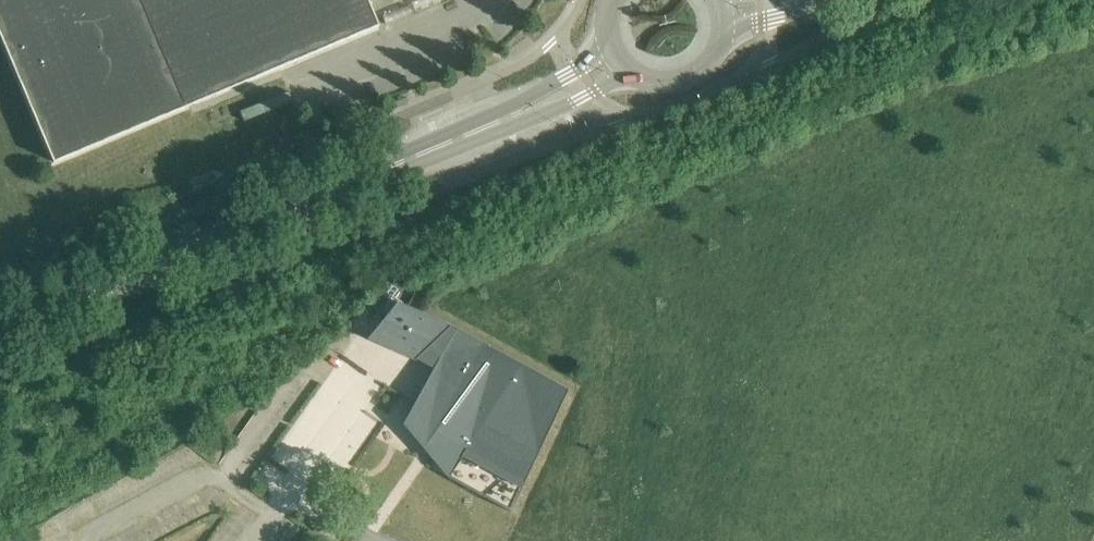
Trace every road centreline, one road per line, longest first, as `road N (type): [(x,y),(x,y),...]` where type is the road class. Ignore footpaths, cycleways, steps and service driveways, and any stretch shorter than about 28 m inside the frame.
road 1 (tertiary): [(622,67),(0,314)]
road 2 (secondary): [(622,67),(663,85),(697,76),(718,55),(724,13)]

